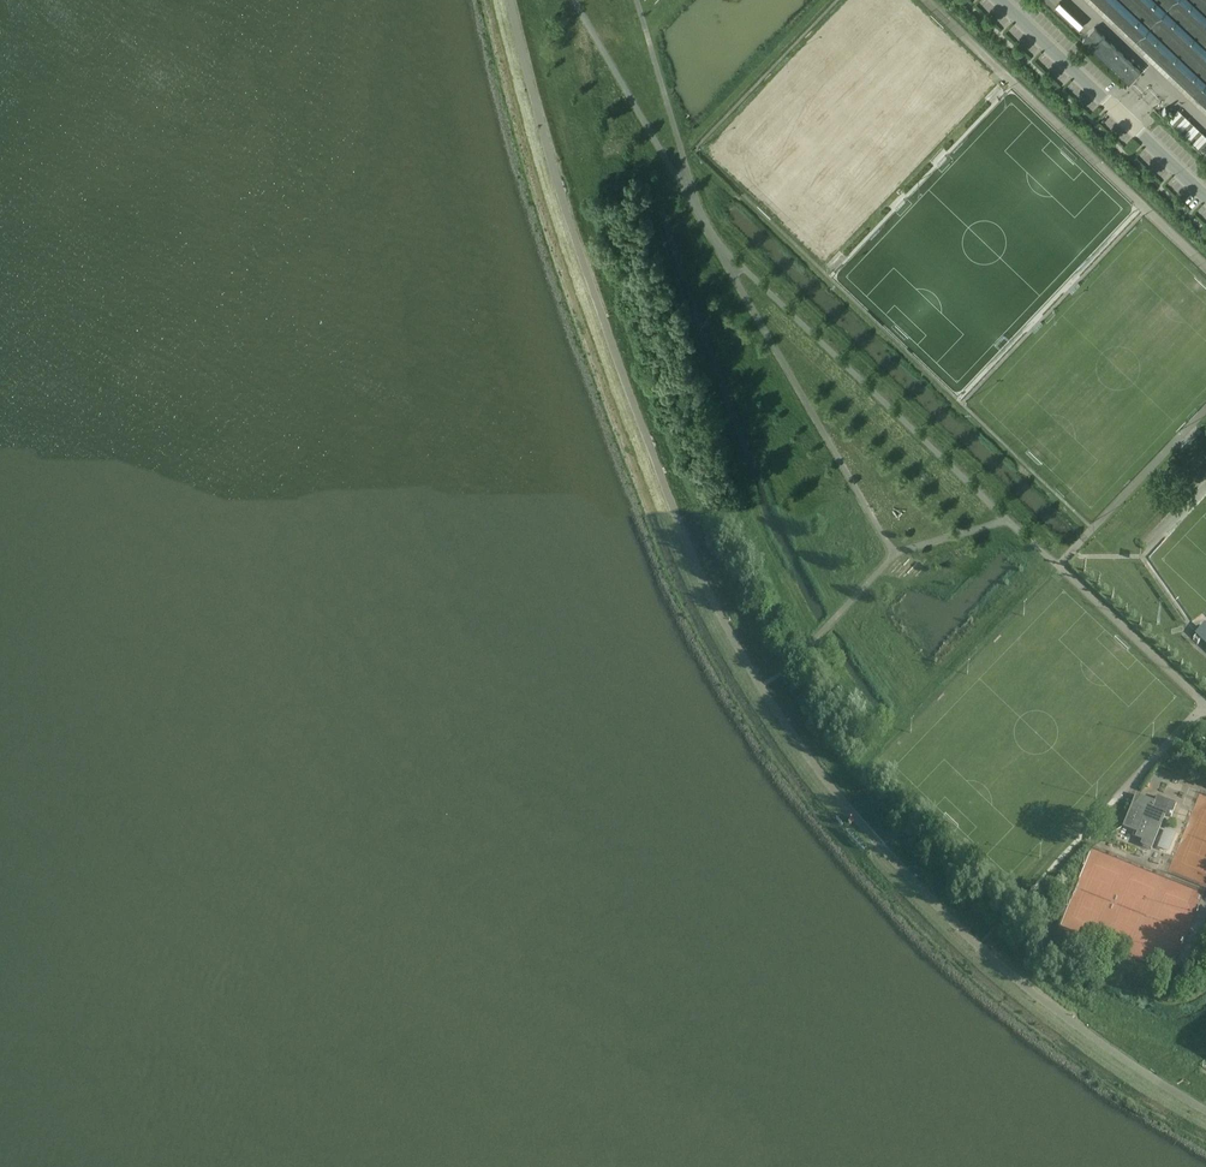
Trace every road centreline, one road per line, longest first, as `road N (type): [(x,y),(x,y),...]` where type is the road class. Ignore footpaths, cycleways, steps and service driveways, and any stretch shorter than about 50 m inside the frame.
road 1 (unclassified): [(1205,200),(997,0)]

